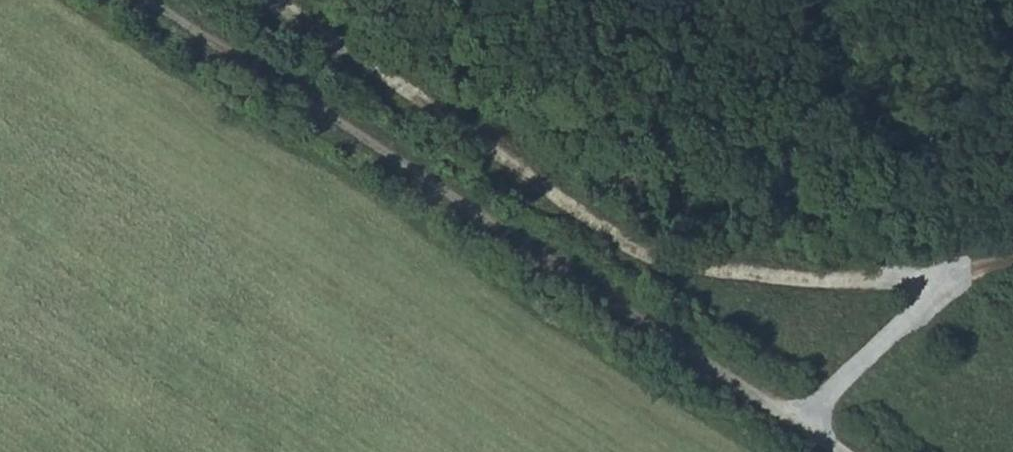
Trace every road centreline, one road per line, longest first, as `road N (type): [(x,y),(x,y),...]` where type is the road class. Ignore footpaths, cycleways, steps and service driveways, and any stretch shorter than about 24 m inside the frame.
road 1 (track): [(829,451),(145,0)]
road 2 (track): [(1012,259),(793,278),(655,261),(535,187),(433,98),(289,0)]
road 3 (track): [(829,451),(820,412),(829,394),(970,266)]

